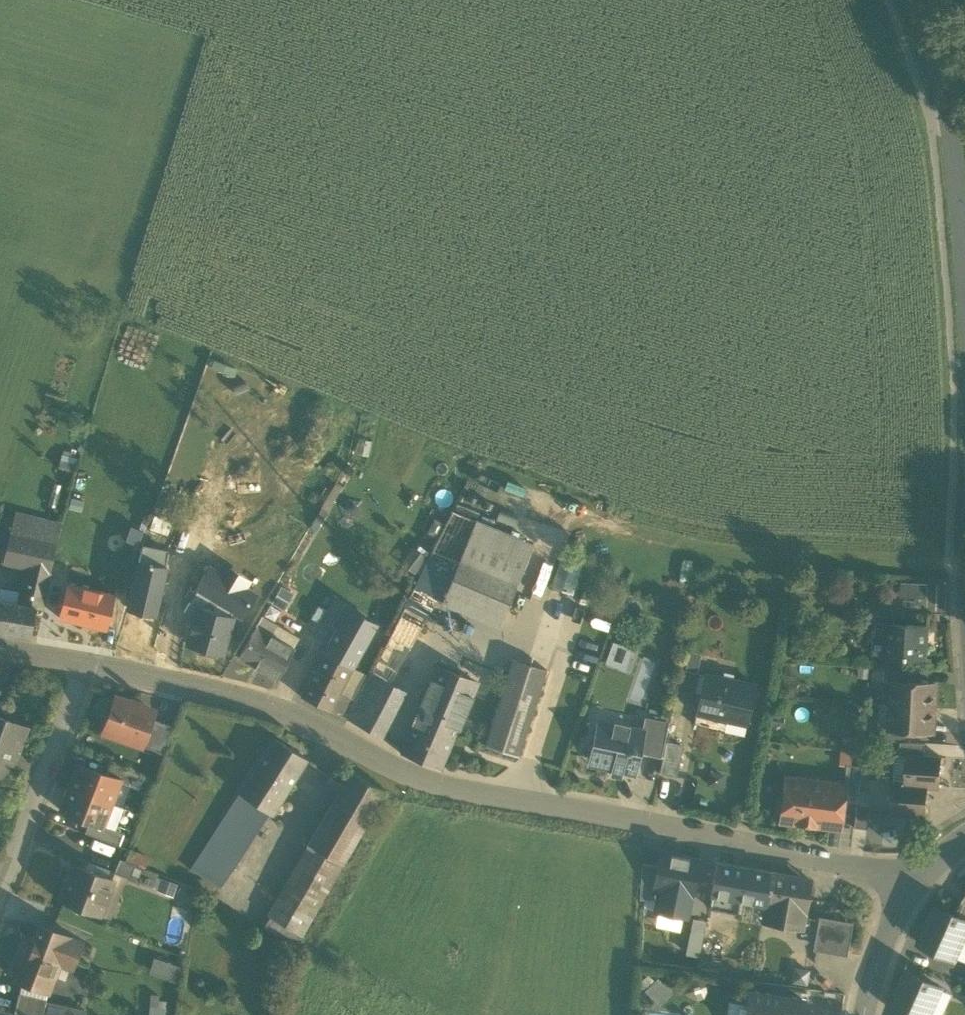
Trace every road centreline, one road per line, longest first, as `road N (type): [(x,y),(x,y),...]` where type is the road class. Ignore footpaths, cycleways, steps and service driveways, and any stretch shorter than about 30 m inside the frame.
road 1 (unclassified): [(93,668),(281,706),(407,779),(476,799),(917,887)]
road 2 (unclassified): [(916,0),(954,150),(964,269)]
road 3 (residential): [(93,668),(0,893)]
road 4 (residential): [(865,1014),(892,927),(917,887)]

